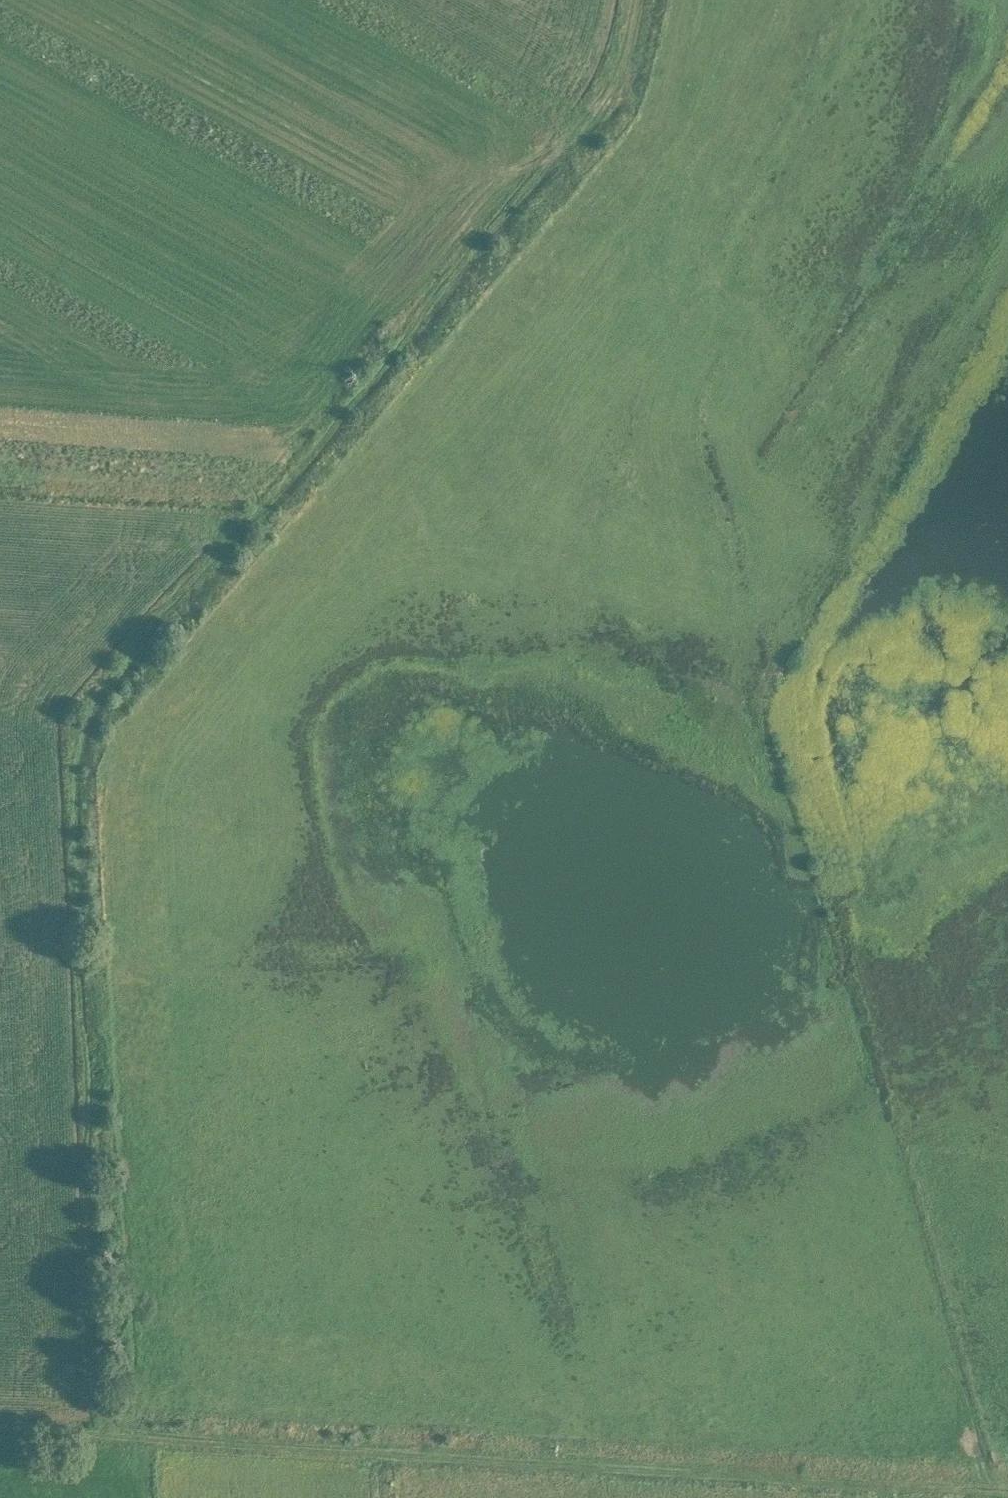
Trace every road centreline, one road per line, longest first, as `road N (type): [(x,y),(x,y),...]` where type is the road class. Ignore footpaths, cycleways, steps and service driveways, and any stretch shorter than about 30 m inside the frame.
road 1 (track): [(105,1439),(72,726),(276,496),(603,99),(631,0)]
road 2 (track): [(105,1439),(1007,1494)]

